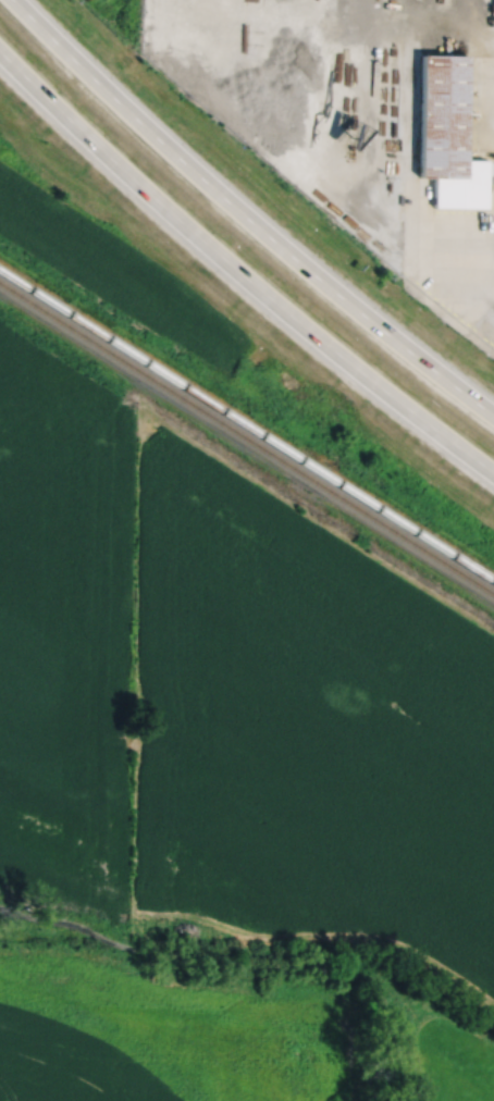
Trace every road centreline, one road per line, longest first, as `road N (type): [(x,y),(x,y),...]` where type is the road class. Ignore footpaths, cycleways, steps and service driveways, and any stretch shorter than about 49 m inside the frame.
road 1 (motorway): [(0,52),(224,258),(493,472)]
road 2 (motorway): [(493,415),(277,245),(13,0)]

